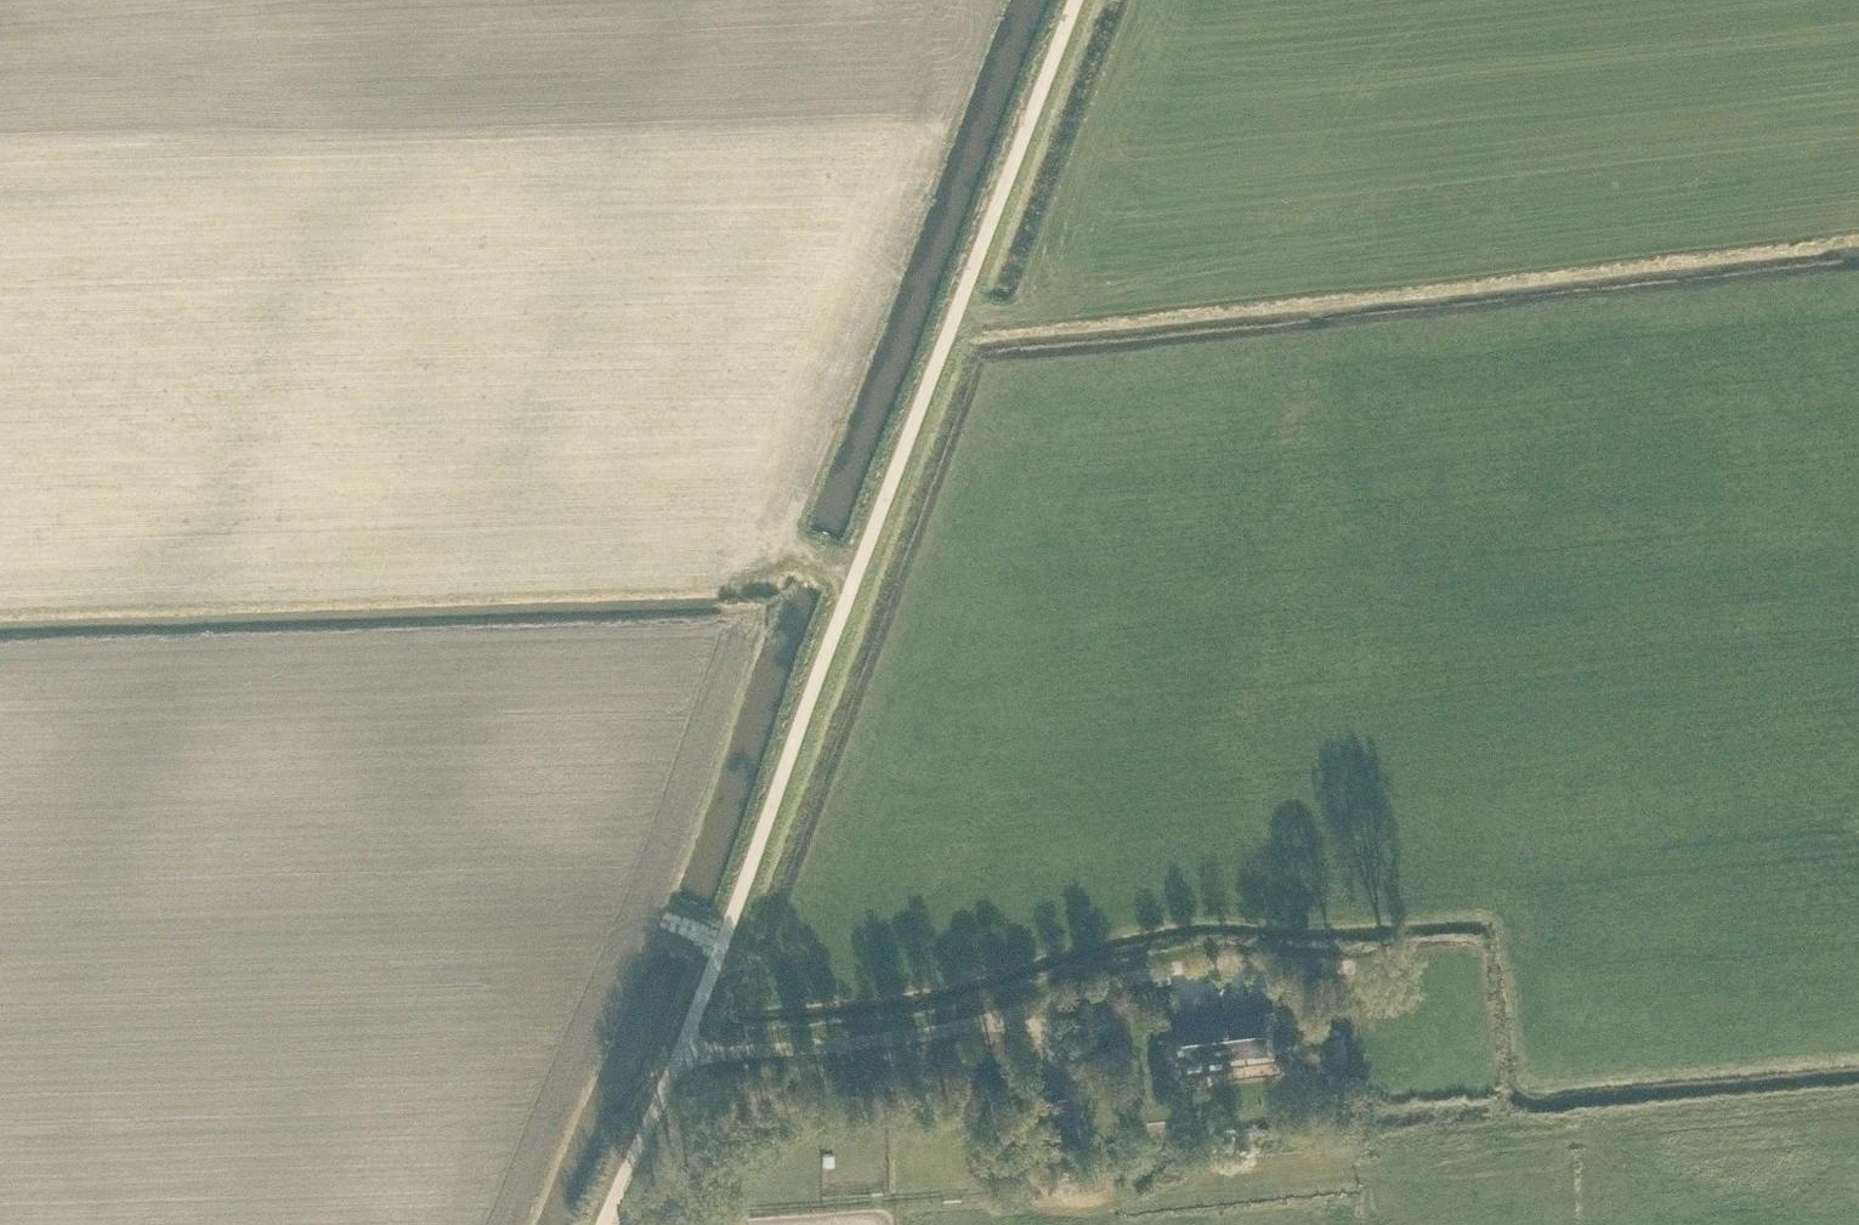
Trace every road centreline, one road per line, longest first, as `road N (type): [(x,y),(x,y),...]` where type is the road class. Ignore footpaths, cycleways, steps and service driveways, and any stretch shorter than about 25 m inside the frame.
road 1 (track): [(679,1052),(1074,0)]

